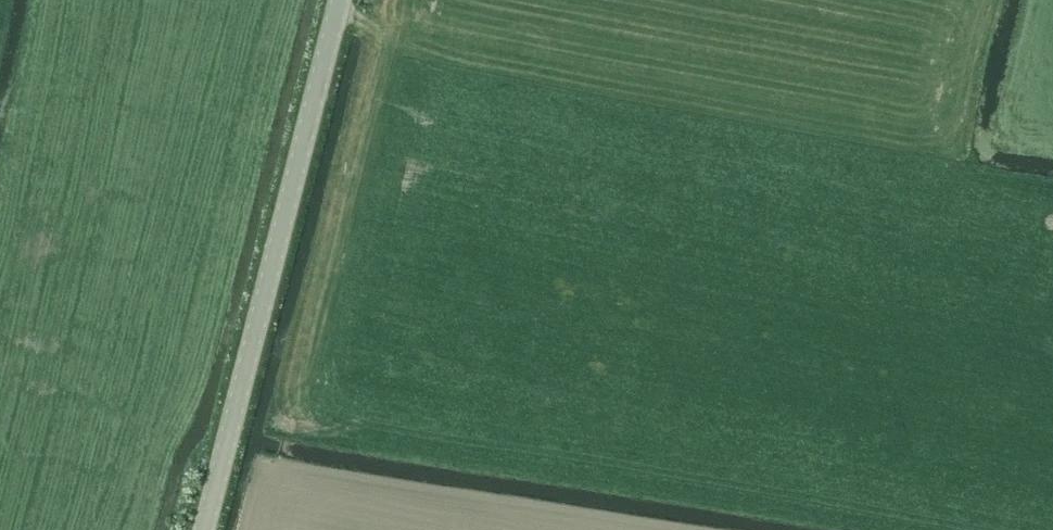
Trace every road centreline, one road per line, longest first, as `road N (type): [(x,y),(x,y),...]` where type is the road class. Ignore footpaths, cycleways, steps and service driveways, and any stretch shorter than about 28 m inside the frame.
road 1 (tertiary): [(203,529),(338,0)]

